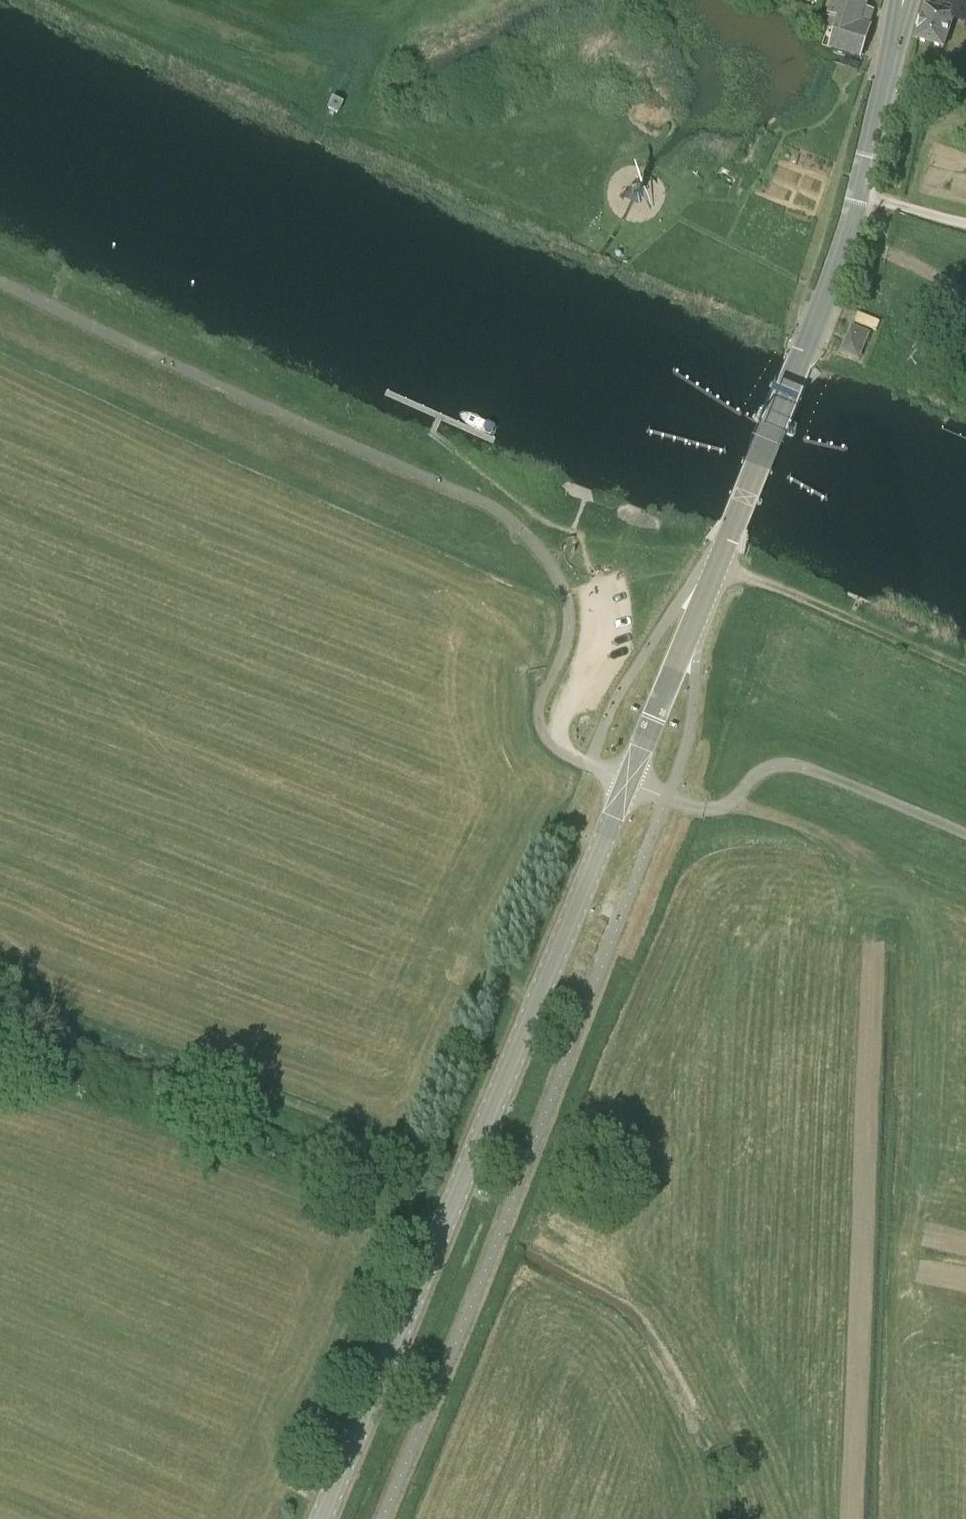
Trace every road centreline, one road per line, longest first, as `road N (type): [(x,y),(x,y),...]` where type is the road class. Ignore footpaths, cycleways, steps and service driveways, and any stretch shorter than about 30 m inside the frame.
road 1 (secondary): [(627,782),(824,292),(858,192),(900,18)]
road 2 (secondary): [(321,1518),(627,782)]
road 3 (track): [(718,564),(965,670)]

